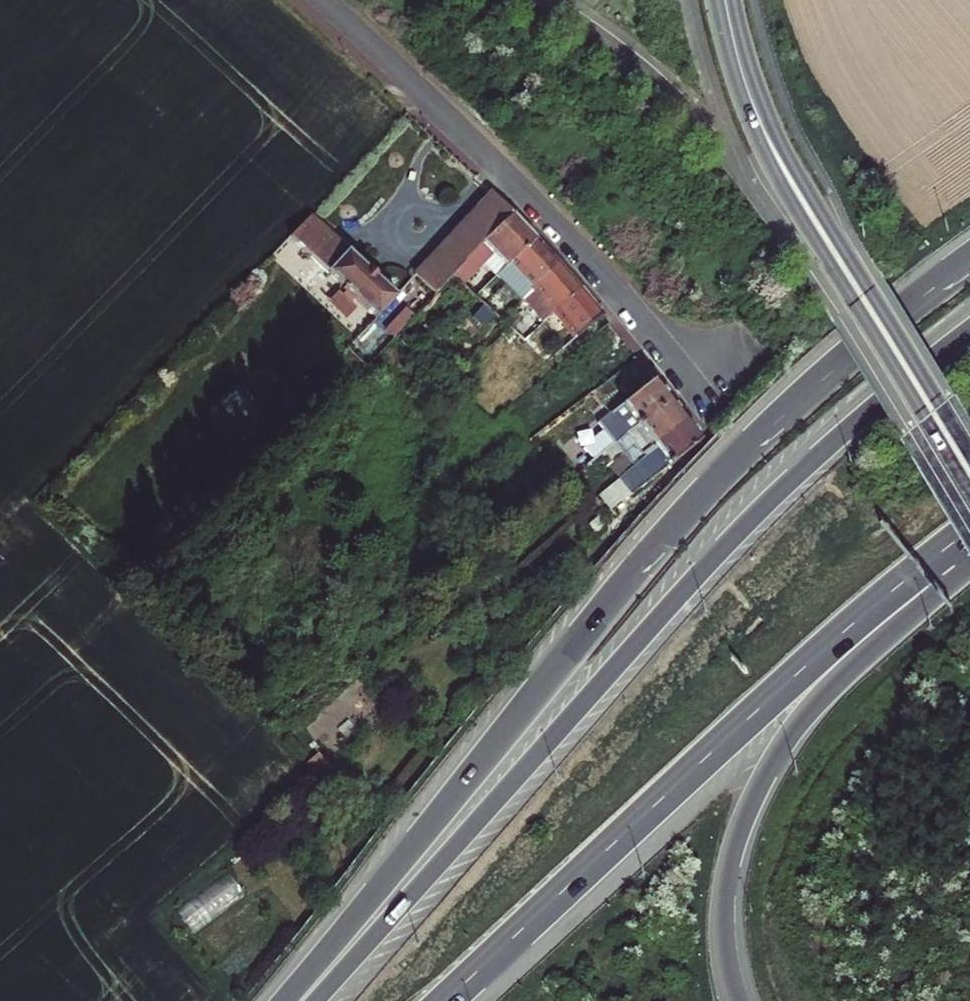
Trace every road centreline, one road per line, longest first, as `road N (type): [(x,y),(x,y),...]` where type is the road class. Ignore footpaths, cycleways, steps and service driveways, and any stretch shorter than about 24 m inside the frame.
road 1 (trunk): [(969,265),(833,372),(704,499),(288,1000)]
road 2 (trunk): [(969,331),(737,535),(316,1000)]
road 3 (trunk): [(444,1000),(847,629),(969,534)]
road 4 (residential): [(322,0),(534,197),(711,405)]
road 5 (secondary): [(724,0),(776,154),(969,480)]
road 6 (trunk): [(735,1000),(723,947),(729,871),(768,765),(821,695),(969,554)]

